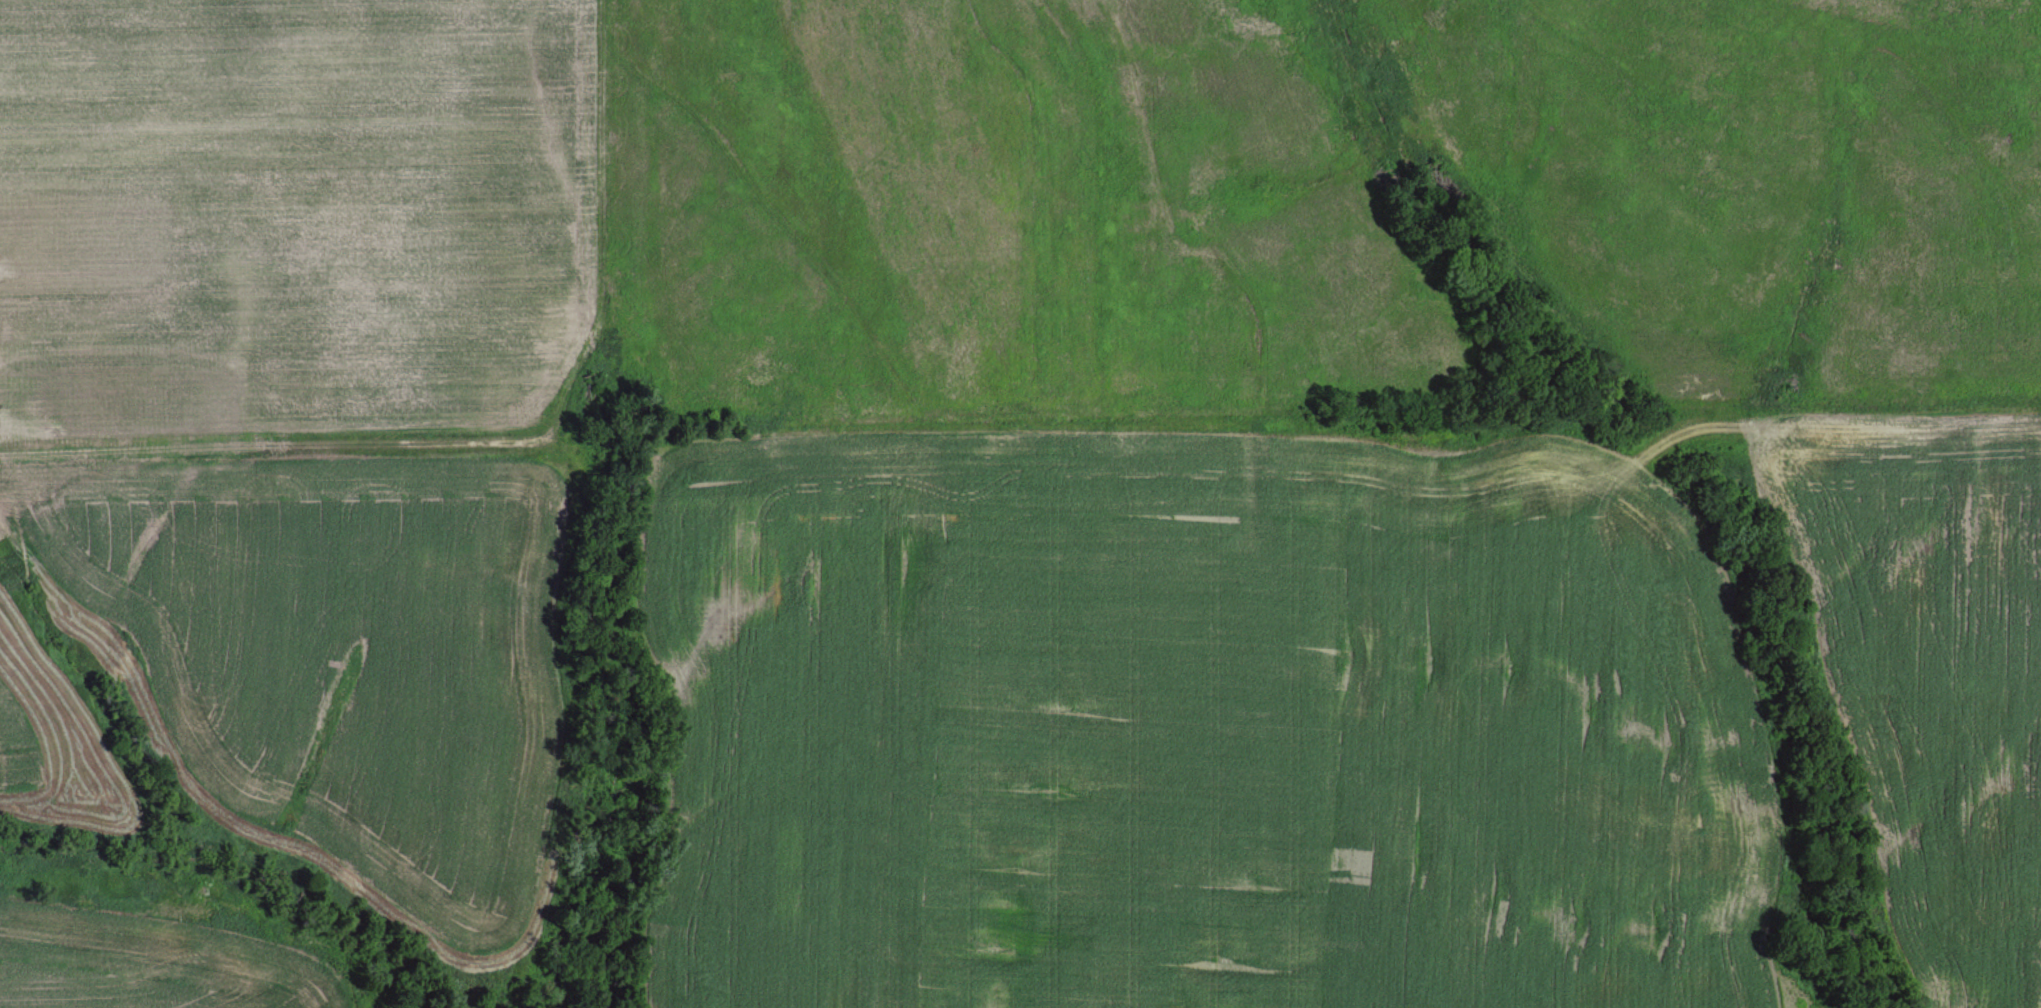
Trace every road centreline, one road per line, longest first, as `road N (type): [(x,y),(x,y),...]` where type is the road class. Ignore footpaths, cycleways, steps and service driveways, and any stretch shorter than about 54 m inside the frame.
road 1 (track): [(0,452),(560,436),(617,422),(2040,392)]

